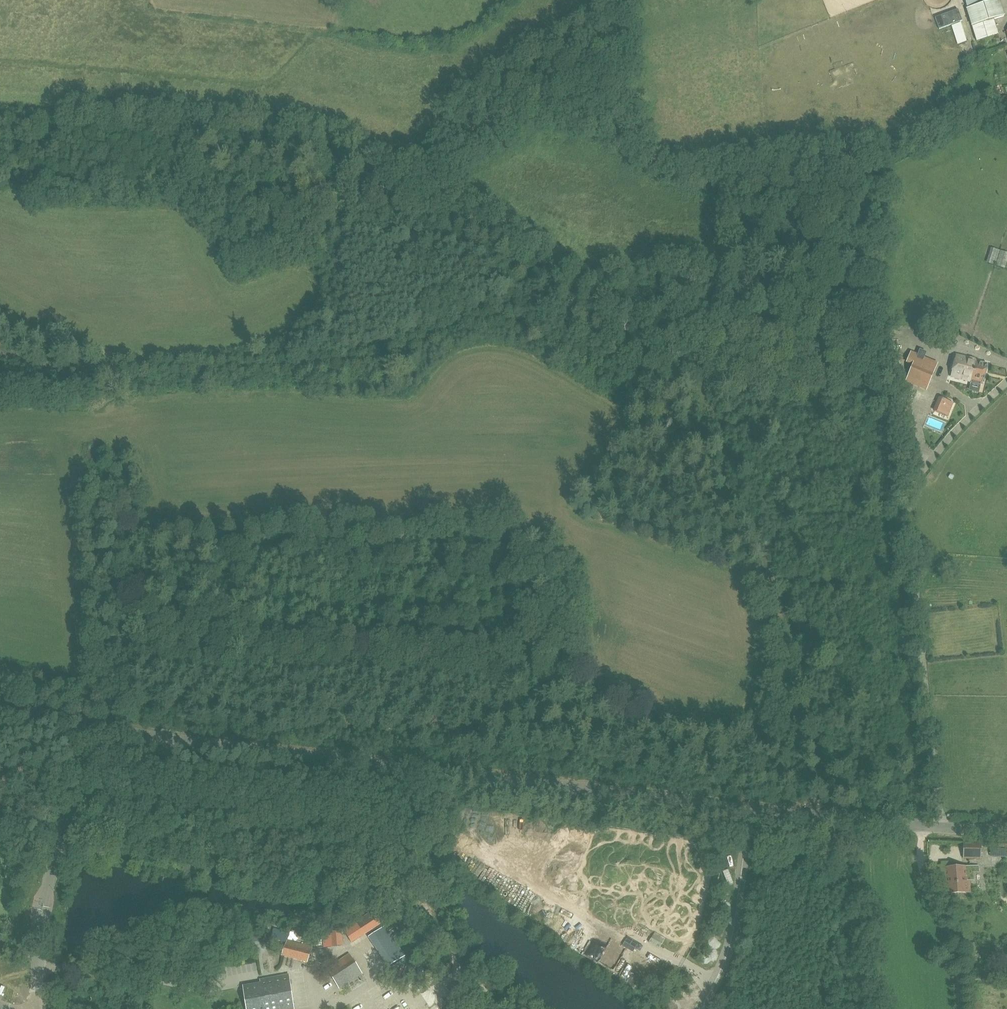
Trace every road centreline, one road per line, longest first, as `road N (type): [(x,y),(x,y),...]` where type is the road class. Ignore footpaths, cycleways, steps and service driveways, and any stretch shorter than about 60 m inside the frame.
road 1 (track): [(0,354),(15,361),(360,361),(420,331),(476,320),(512,323),(561,344),(661,410),(717,474),(795,628),(808,668),(820,773)]
road 2 (tertiary): [(750,809),(96,726)]
road 3 (track): [(940,828),(907,481),(1006,381)]
road 4 (unclassified): [(39,1008),(42,908),(96,726)]
road 5 (tertiary): [(1006,831),(750,809)]
road 6 (unclassified): [(702,1008),(734,940),(750,809)]
road 7 (track): [(962,1008),(956,944),(927,886),(924,826)]
road 8 (track): [(715,983),(594,906)]

